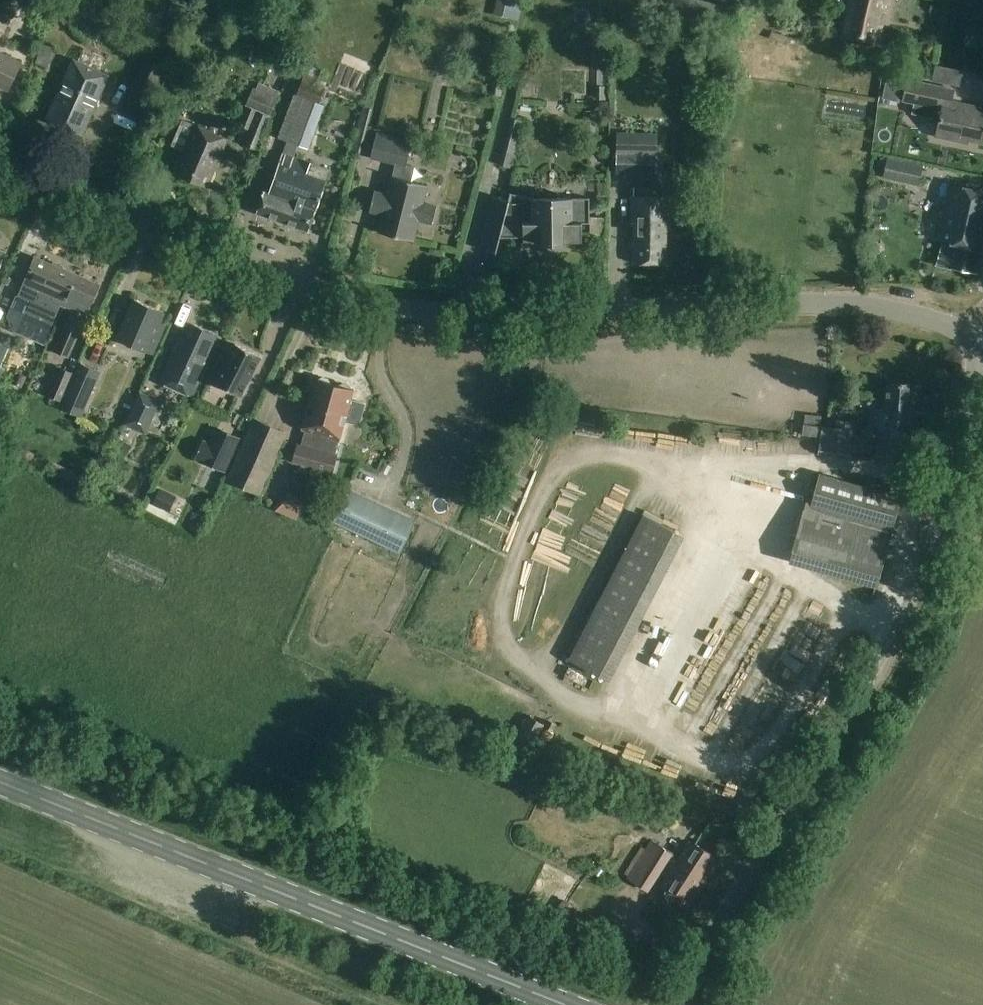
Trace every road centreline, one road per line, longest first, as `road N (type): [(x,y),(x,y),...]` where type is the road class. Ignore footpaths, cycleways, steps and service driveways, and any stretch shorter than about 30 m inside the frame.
road 1 (tertiary): [(982,337),(836,301),(456,313),(382,304),(265,269),(0,154)]
road 2 (unclassified): [(677,1004),(891,643),(929,560),(982,342)]
road 3 (primary): [(563,1004),(0,782)]
road 4 (track): [(371,1004),(0,841)]

